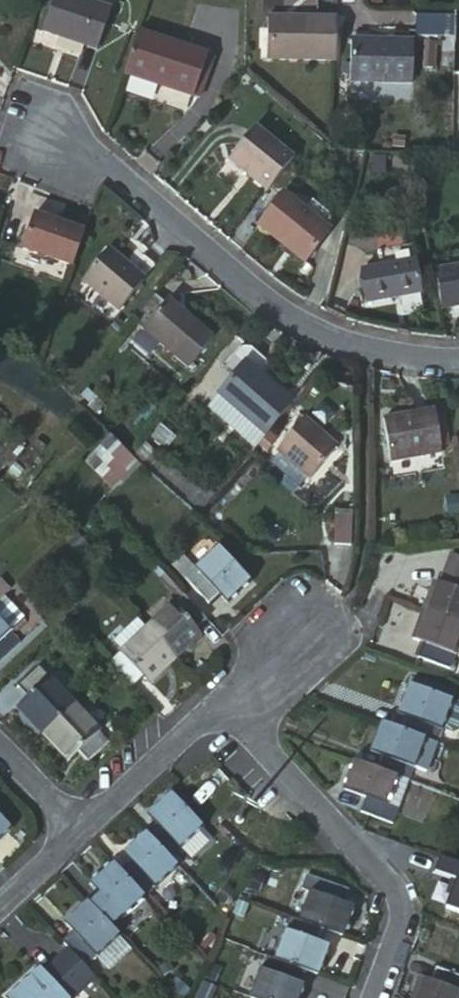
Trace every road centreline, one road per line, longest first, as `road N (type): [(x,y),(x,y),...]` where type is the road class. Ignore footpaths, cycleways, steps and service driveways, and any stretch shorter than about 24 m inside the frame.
road 1 (residential): [(13,126),(89,152),(226,276),(284,316),(364,343),(458,351)]
road 2 (residential): [(212,703),(371,870),(393,908),(364,997)]
road 3 (residential): [(84,823),(212,703)]

